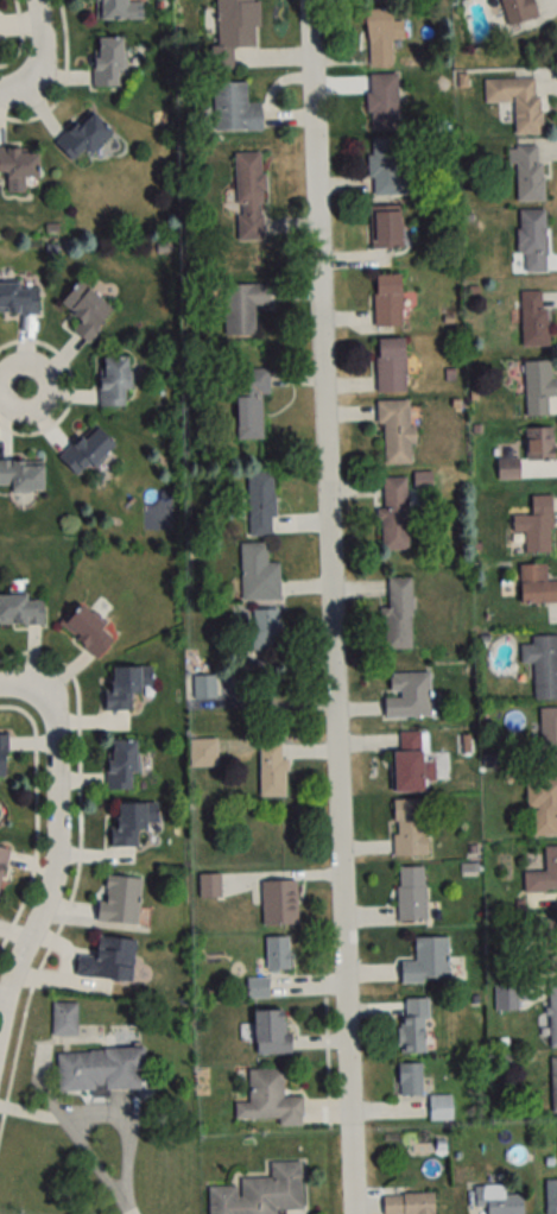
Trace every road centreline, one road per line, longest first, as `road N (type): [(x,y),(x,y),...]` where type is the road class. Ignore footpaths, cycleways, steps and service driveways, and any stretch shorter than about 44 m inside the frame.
road 1 (residential): [(349,1213),(310,0)]
road 2 (residential): [(0,1018),(51,885),(56,848),(51,723),(36,701),(0,690)]

